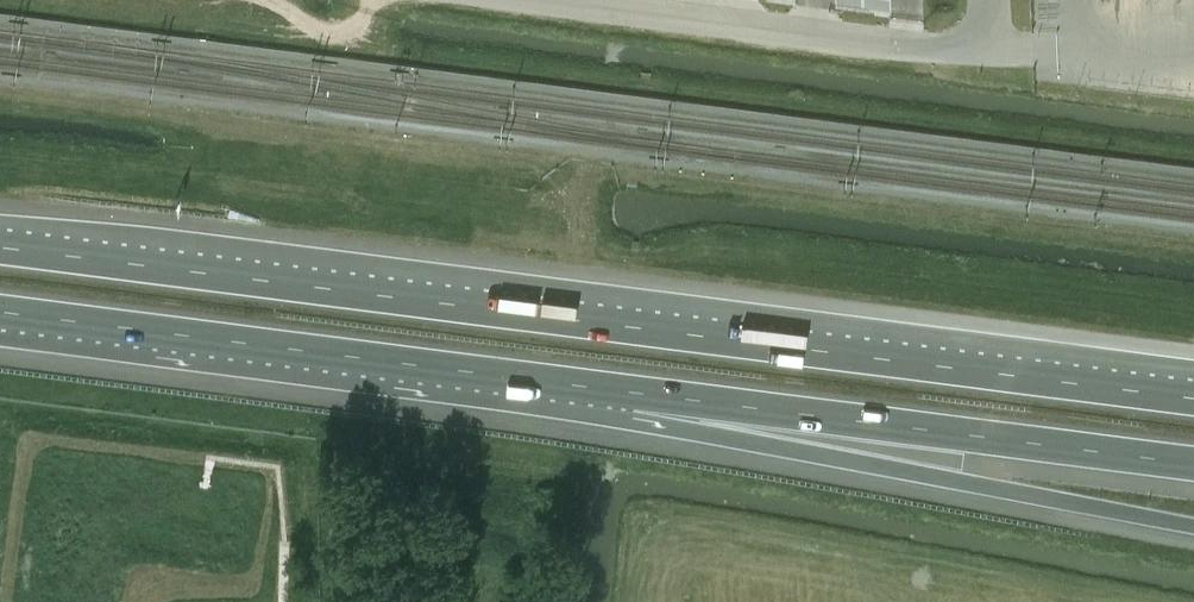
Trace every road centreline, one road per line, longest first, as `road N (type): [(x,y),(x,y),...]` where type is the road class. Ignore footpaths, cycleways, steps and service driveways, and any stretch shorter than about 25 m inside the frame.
road 1 (motorway): [(1193,397),(0,246)]
road 2 (motorway): [(0,314),(628,394)]
road 3 (motorway): [(628,394),(845,462),(1193,529)]
road 4 (motorway): [(628,394),(1193,465)]
road 5 (unclassified): [(1079,60),(574,0)]

